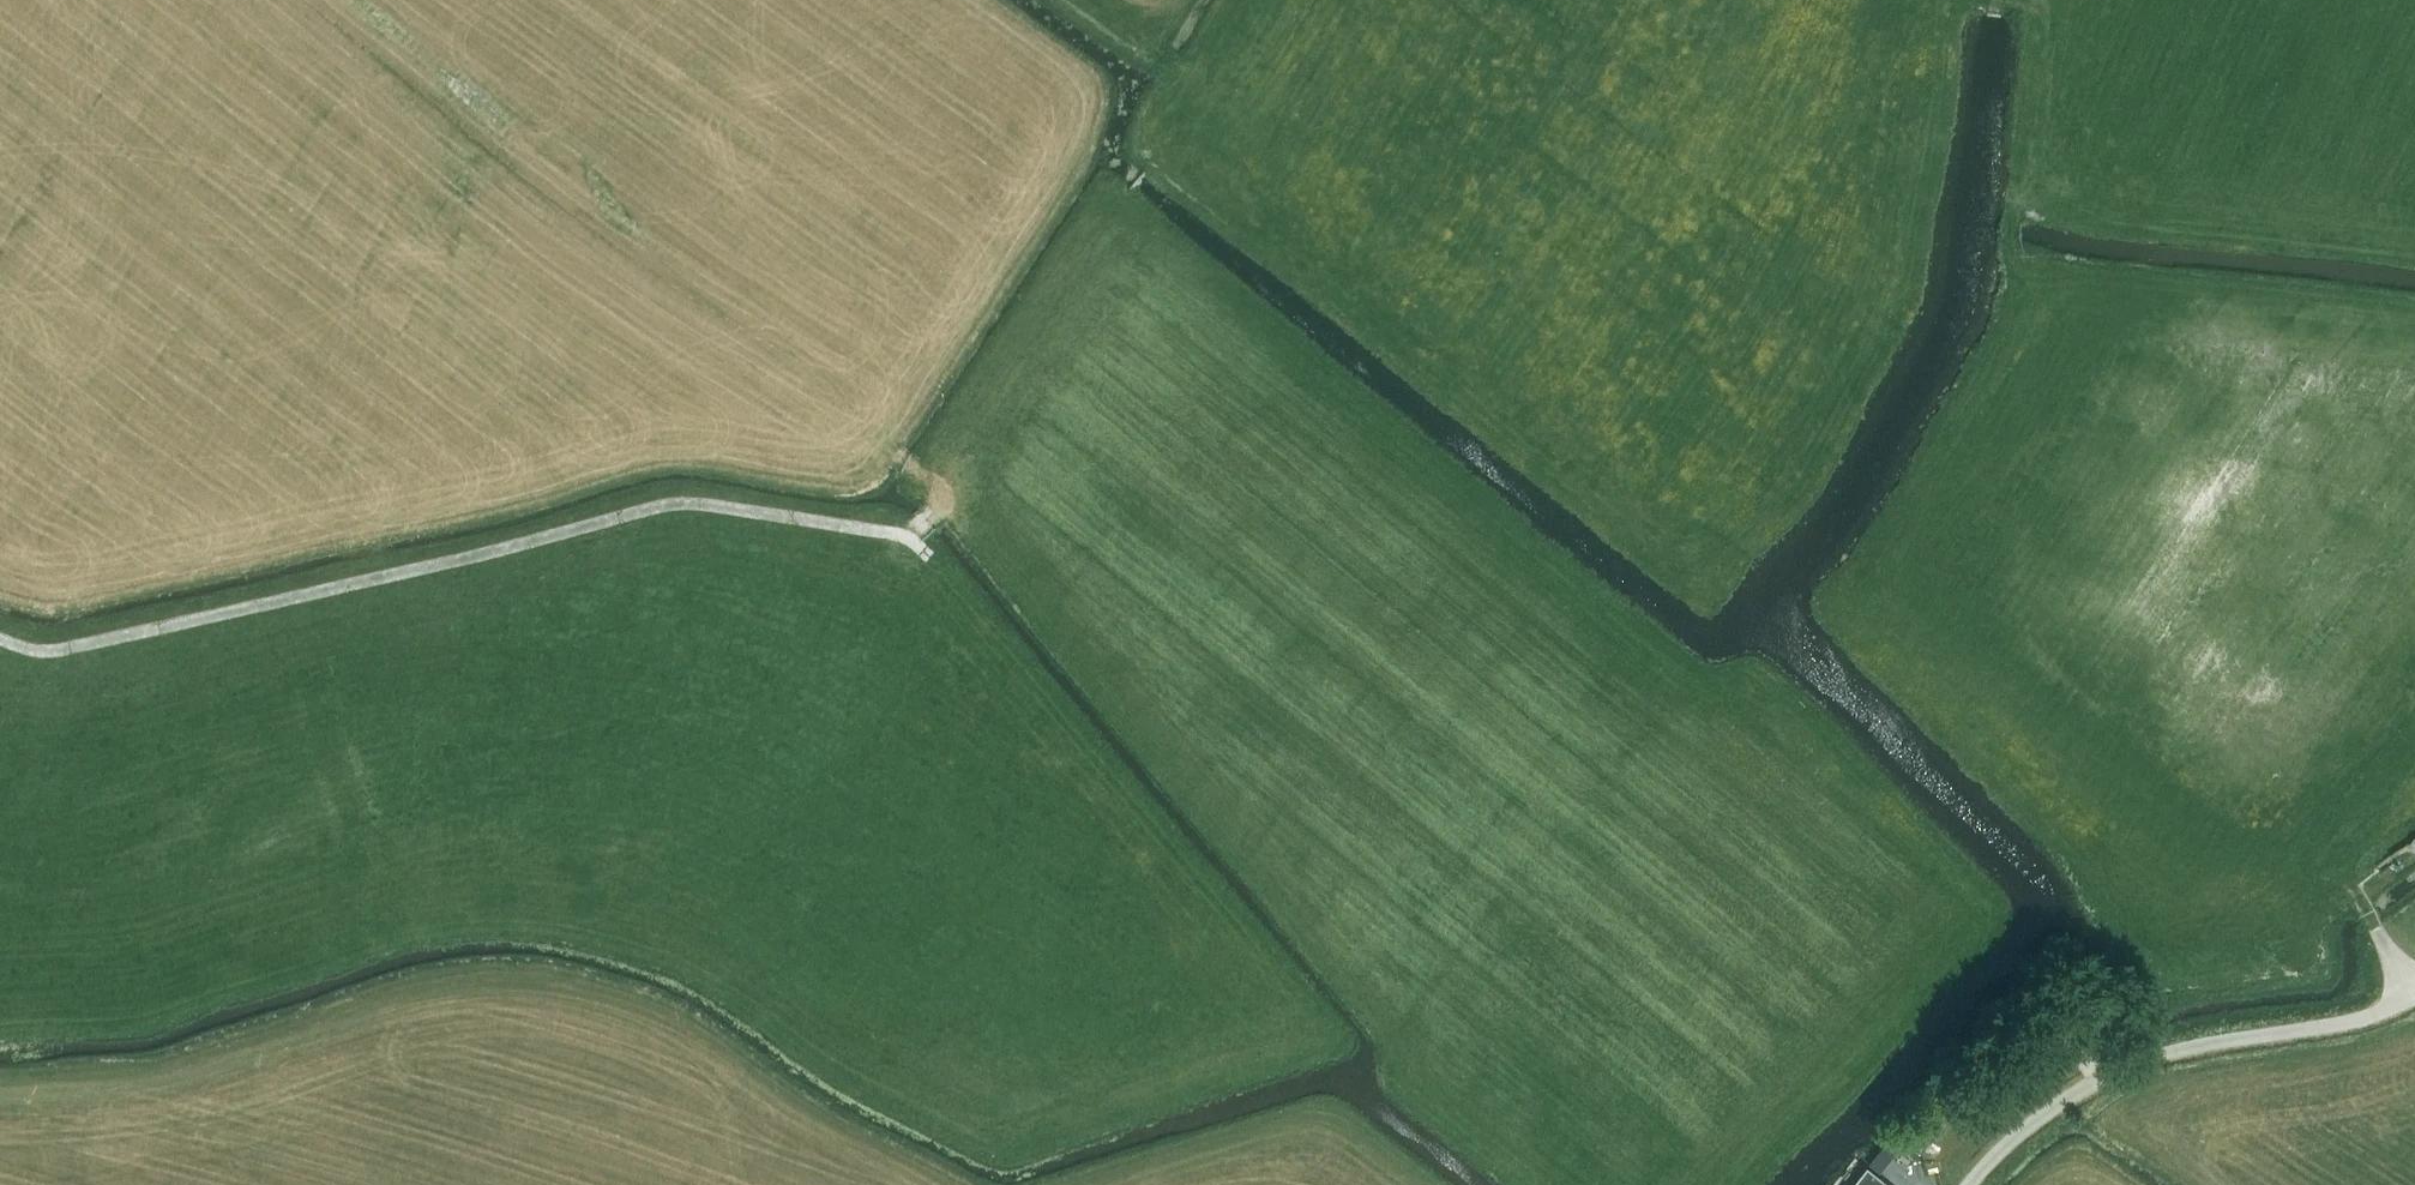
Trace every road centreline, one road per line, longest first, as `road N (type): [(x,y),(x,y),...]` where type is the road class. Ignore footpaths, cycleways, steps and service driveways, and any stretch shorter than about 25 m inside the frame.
road 1 (track): [(0,639),(47,652),(71,649),(677,502),(899,534),(930,557)]
road 2 (unclassified): [(1970,1184),(2021,1133),(2127,1068),(2210,1043),(2377,1014),(2414,998)]
road 3 (track): [(907,536),(928,517),(942,487),(888,451)]

